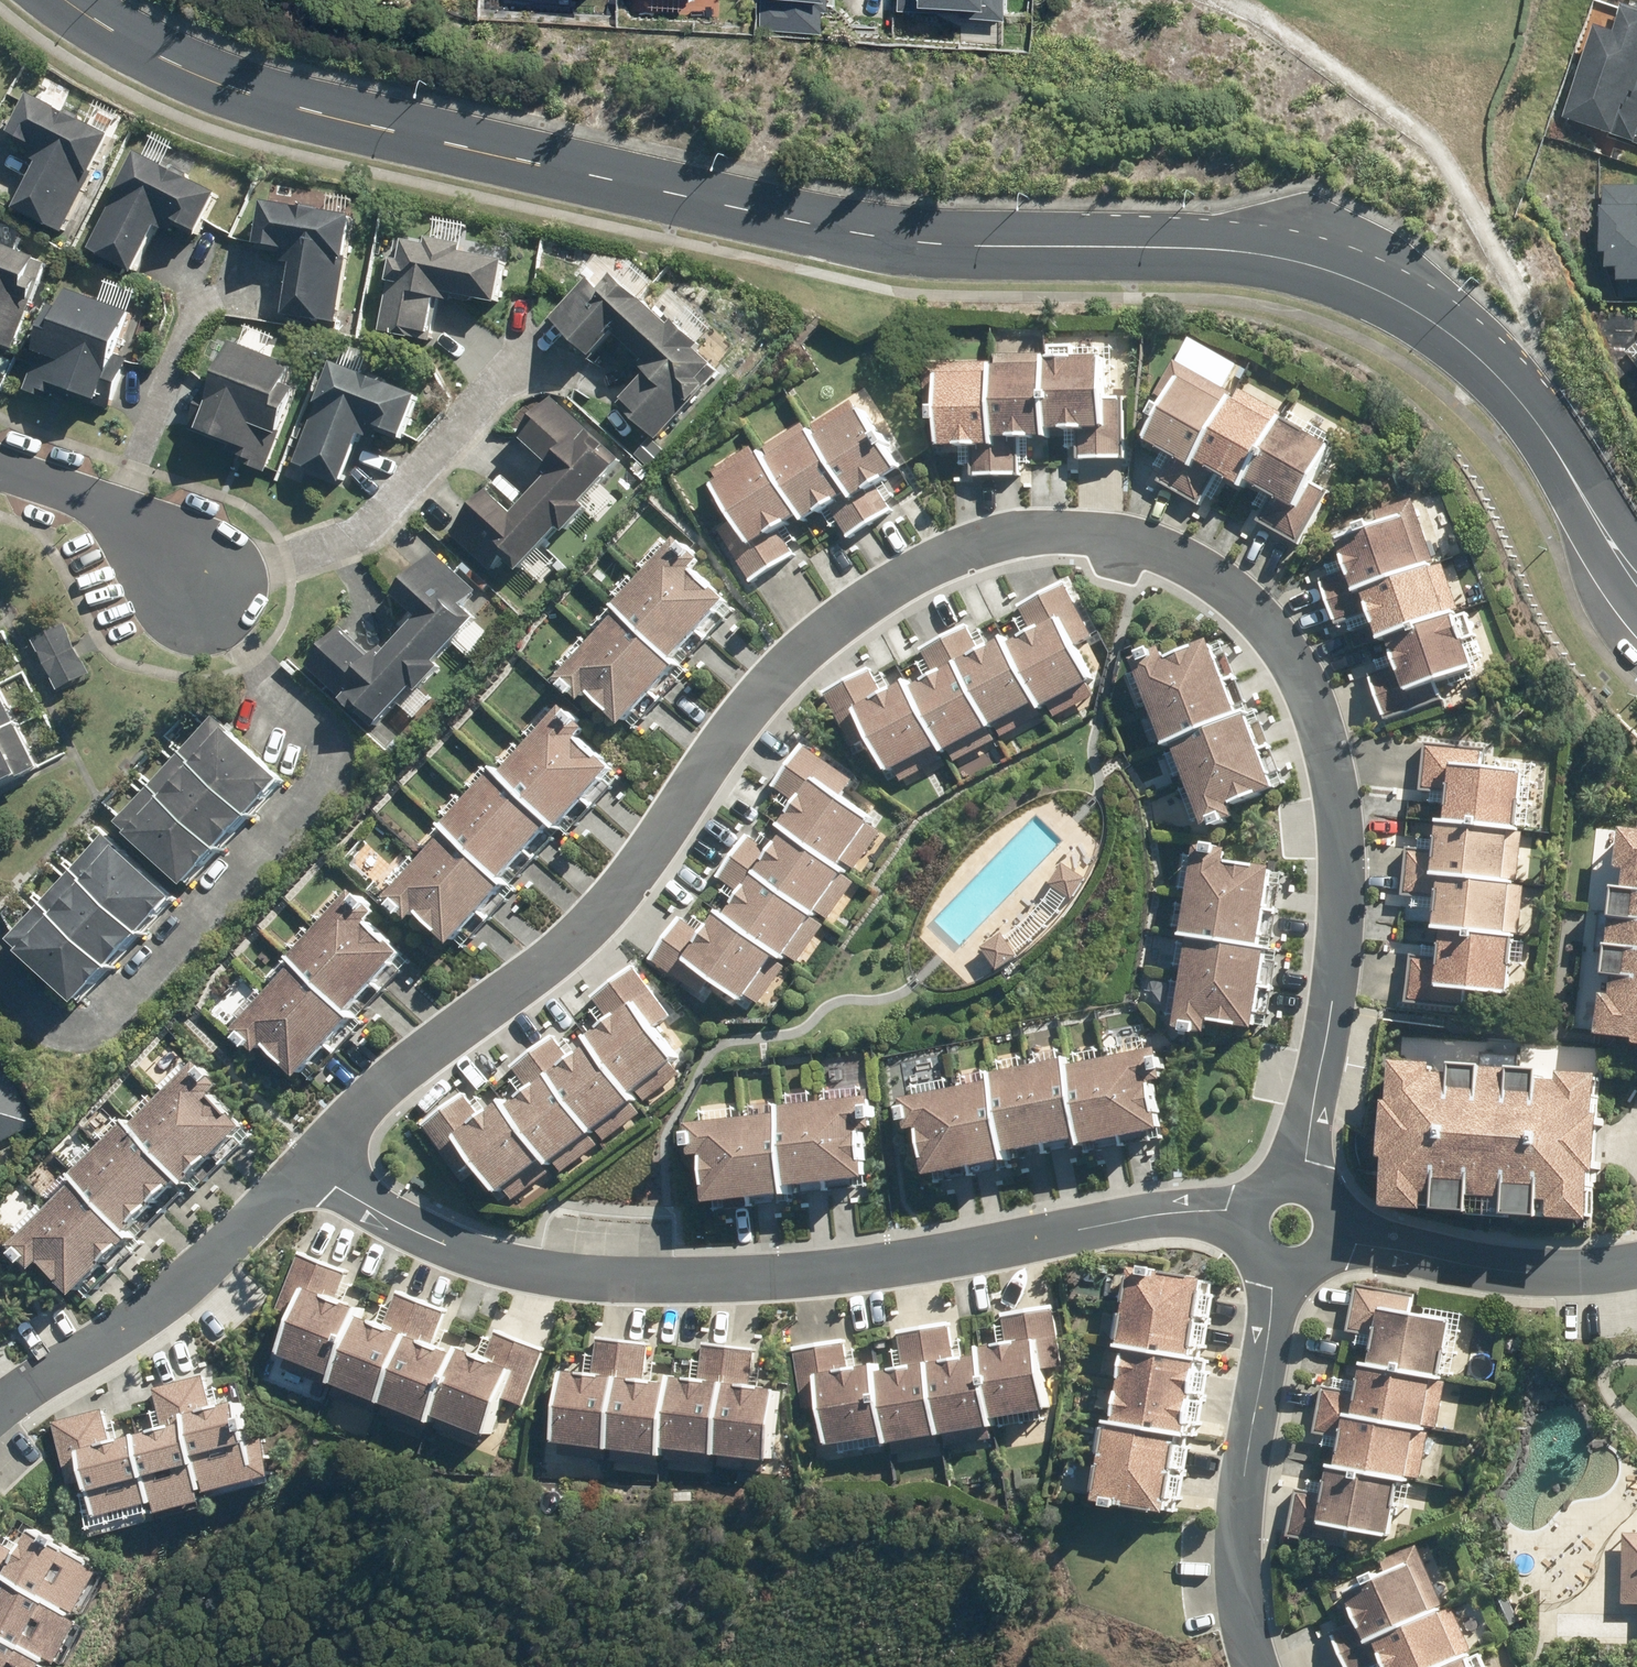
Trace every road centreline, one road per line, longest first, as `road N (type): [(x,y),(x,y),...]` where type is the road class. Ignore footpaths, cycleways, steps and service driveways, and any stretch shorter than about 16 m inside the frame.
road 1 (residential): [(1272,1202),(1318,1079),(1337,909),(1330,788),(1307,707),(1262,611),(1191,552),(1135,534),(1065,527),(972,545),(877,591),(808,649),(750,713),(593,928),(364,1096),(309,1165)]
road 2 (tertiary): [(70,0),(139,48),(326,112),(811,222),(945,245),(1184,248),(1272,254),(1327,269),(1405,301),(1499,372),(1636,577)]
road 3 (residential): [(309,1165),(443,1242),(558,1276),(704,1279),(834,1268),(1130,1213),(1272,1202)]
road 4 (residential): [(1272,1202),(1235,1605),(1254,1666)]
road 5 (residential): [(539,349),(391,507),(208,591)]
road 6 (residential): [(309,1165),(198,1273),(0,1409)]
road 7 (residential): [(1272,1202),(1384,1251),(1479,1271),(1636,1263)]
road 8 (residential): [(208,591),(113,512),(0,465)]

